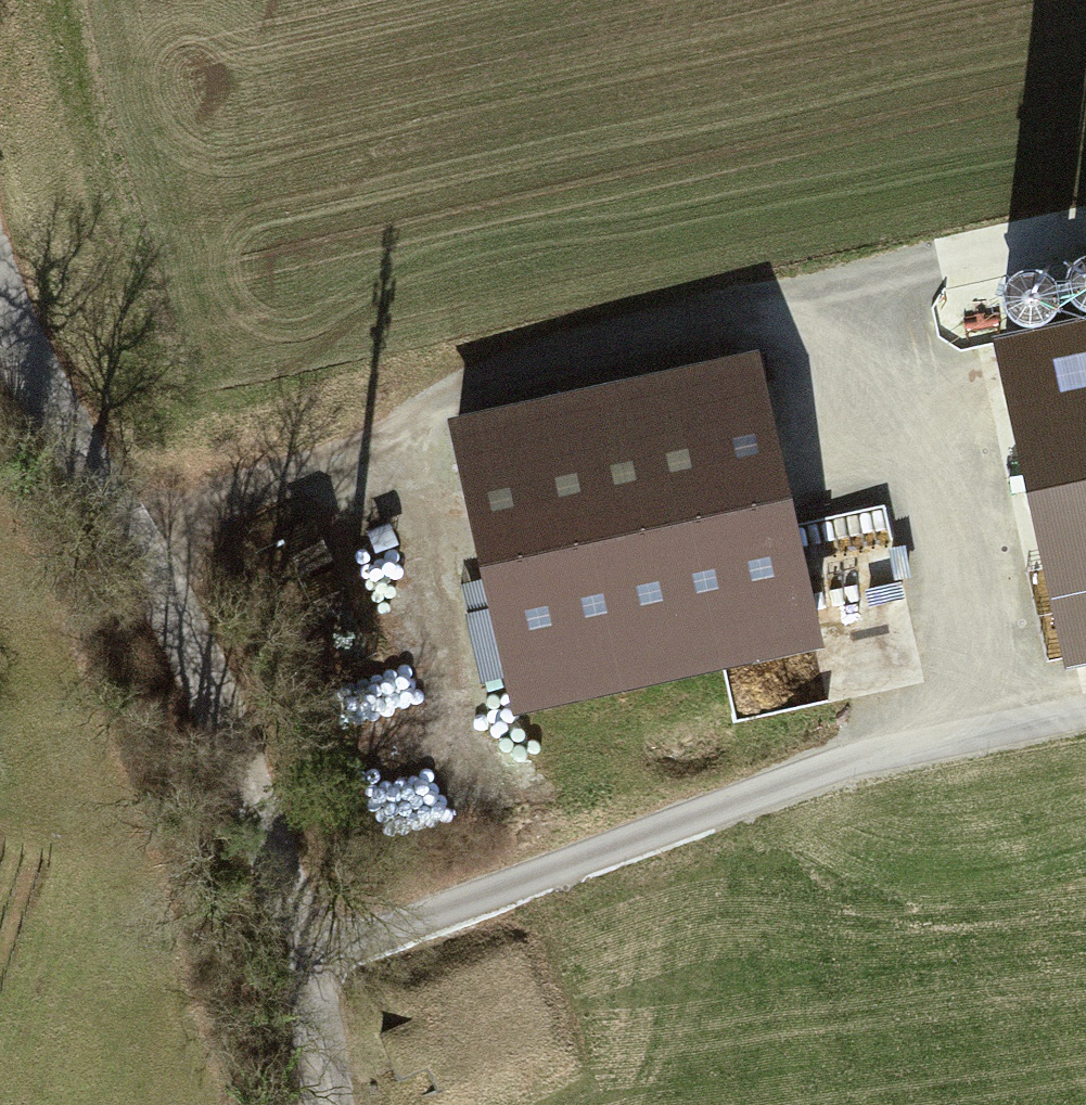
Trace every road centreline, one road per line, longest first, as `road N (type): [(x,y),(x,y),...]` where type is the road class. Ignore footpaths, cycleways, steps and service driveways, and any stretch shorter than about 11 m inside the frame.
road 1 (track): [(880,760),(822,296),(677,321),(520,366),(439,398),(402,452)]
road 2 (track): [(336,1104),(256,760),(7,297)]
road 3 (track): [(305,957),(475,907),(746,798),(880,760)]
road 4 (track): [(135,534),(184,508),(365,455),(402,452),(459,726)]
road 5 (track): [(822,296),(1085,238)]
road 6 (track): [(1085,716),(880,760)]

